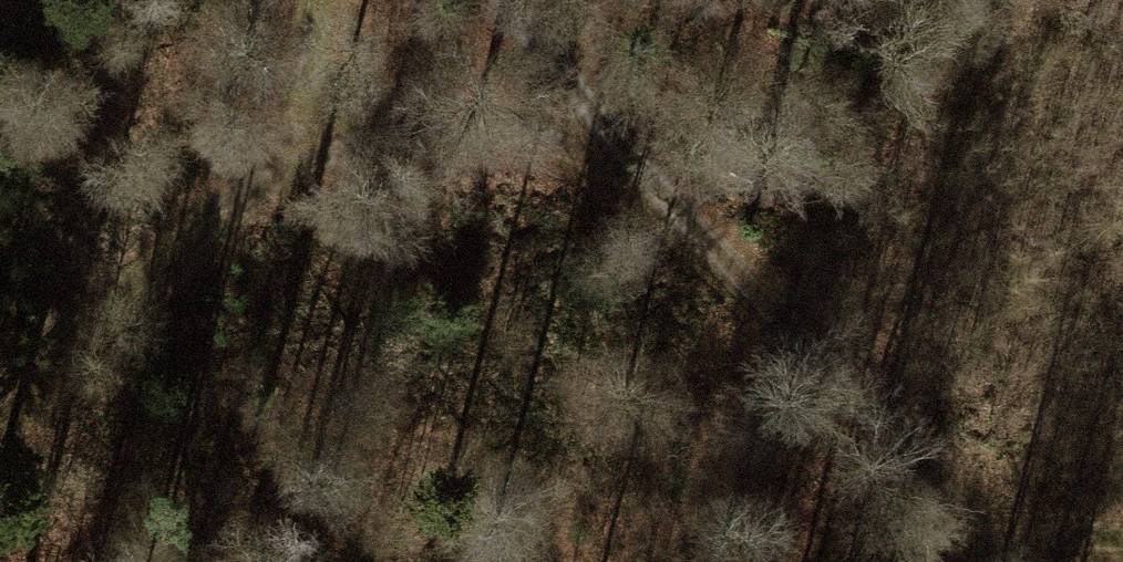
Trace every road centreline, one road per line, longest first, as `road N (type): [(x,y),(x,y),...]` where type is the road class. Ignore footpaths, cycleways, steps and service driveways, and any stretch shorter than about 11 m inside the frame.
road 1 (track): [(1007,561),(495,0)]
road 2 (track): [(316,0),(297,148),(0,416)]
road 3 (track): [(297,148),(399,125),(514,123),(627,144)]
road 4 (track): [(986,540),(1122,552)]

